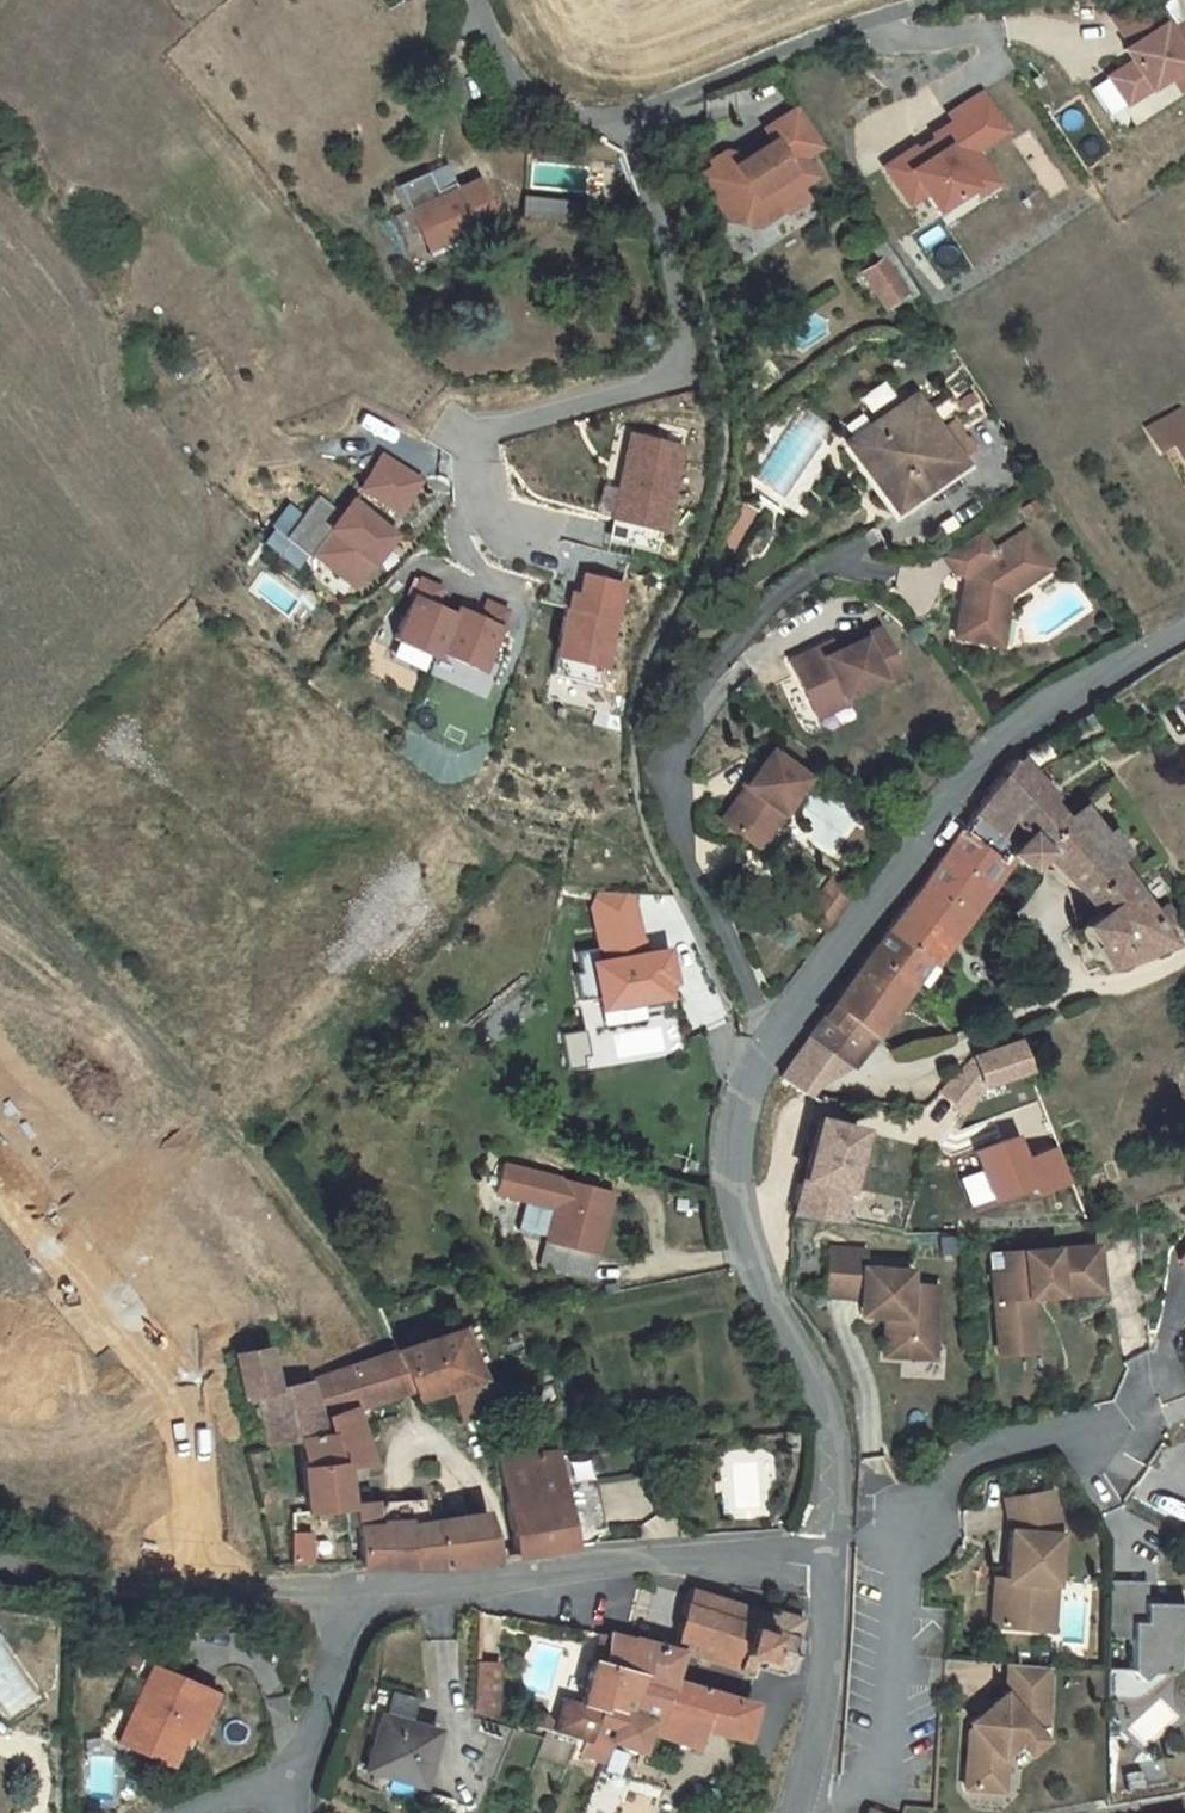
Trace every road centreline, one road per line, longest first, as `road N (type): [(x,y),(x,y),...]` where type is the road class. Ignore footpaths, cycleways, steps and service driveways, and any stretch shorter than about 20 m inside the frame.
road 1 (tertiary): [(774,1308),(748,1251),(737,1177),(741,1110),(755,1068),(1001,739),(1184,630)]
road 2 (residential): [(552,539),(498,520),(475,494),(475,438),(643,390),(679,369),(686,329),(623,106)]
road 3 (unclassified): [(1184,951),(1164,967),(1070,990),(953,1051),(810,1101),(786,1130),(774,1187),(774,1308)]
road 4 (residential): [(1093,1436),(1037,1434),(973,1454),(932,1500),(897,1568),(875,1750),(809,1812)]
road 5 (unclassified): [(0,1177),(177,1383),(191,1410),(196,1595)]
road 6 (unclassified): [(826,1548),(349,1595)]
road 7 (unclassified): [(932,0),(623,106)]
road 8 (tertiary): [(802,1812),(823,1698),(826,1548)]
road 9 (tertiary): [(826,1548),(828,1425),(774,1308)]
road 10 (unclassified): [(623,106),(571,113),(516,95),(475,0)]
road 11 (unclassified): [(196,1595),(71,1592),(0,1576)]
road 12 (residential): [(295,1767),(349,1595)]
road 13 (unclassified): [(349,1595),(196,1595)]

